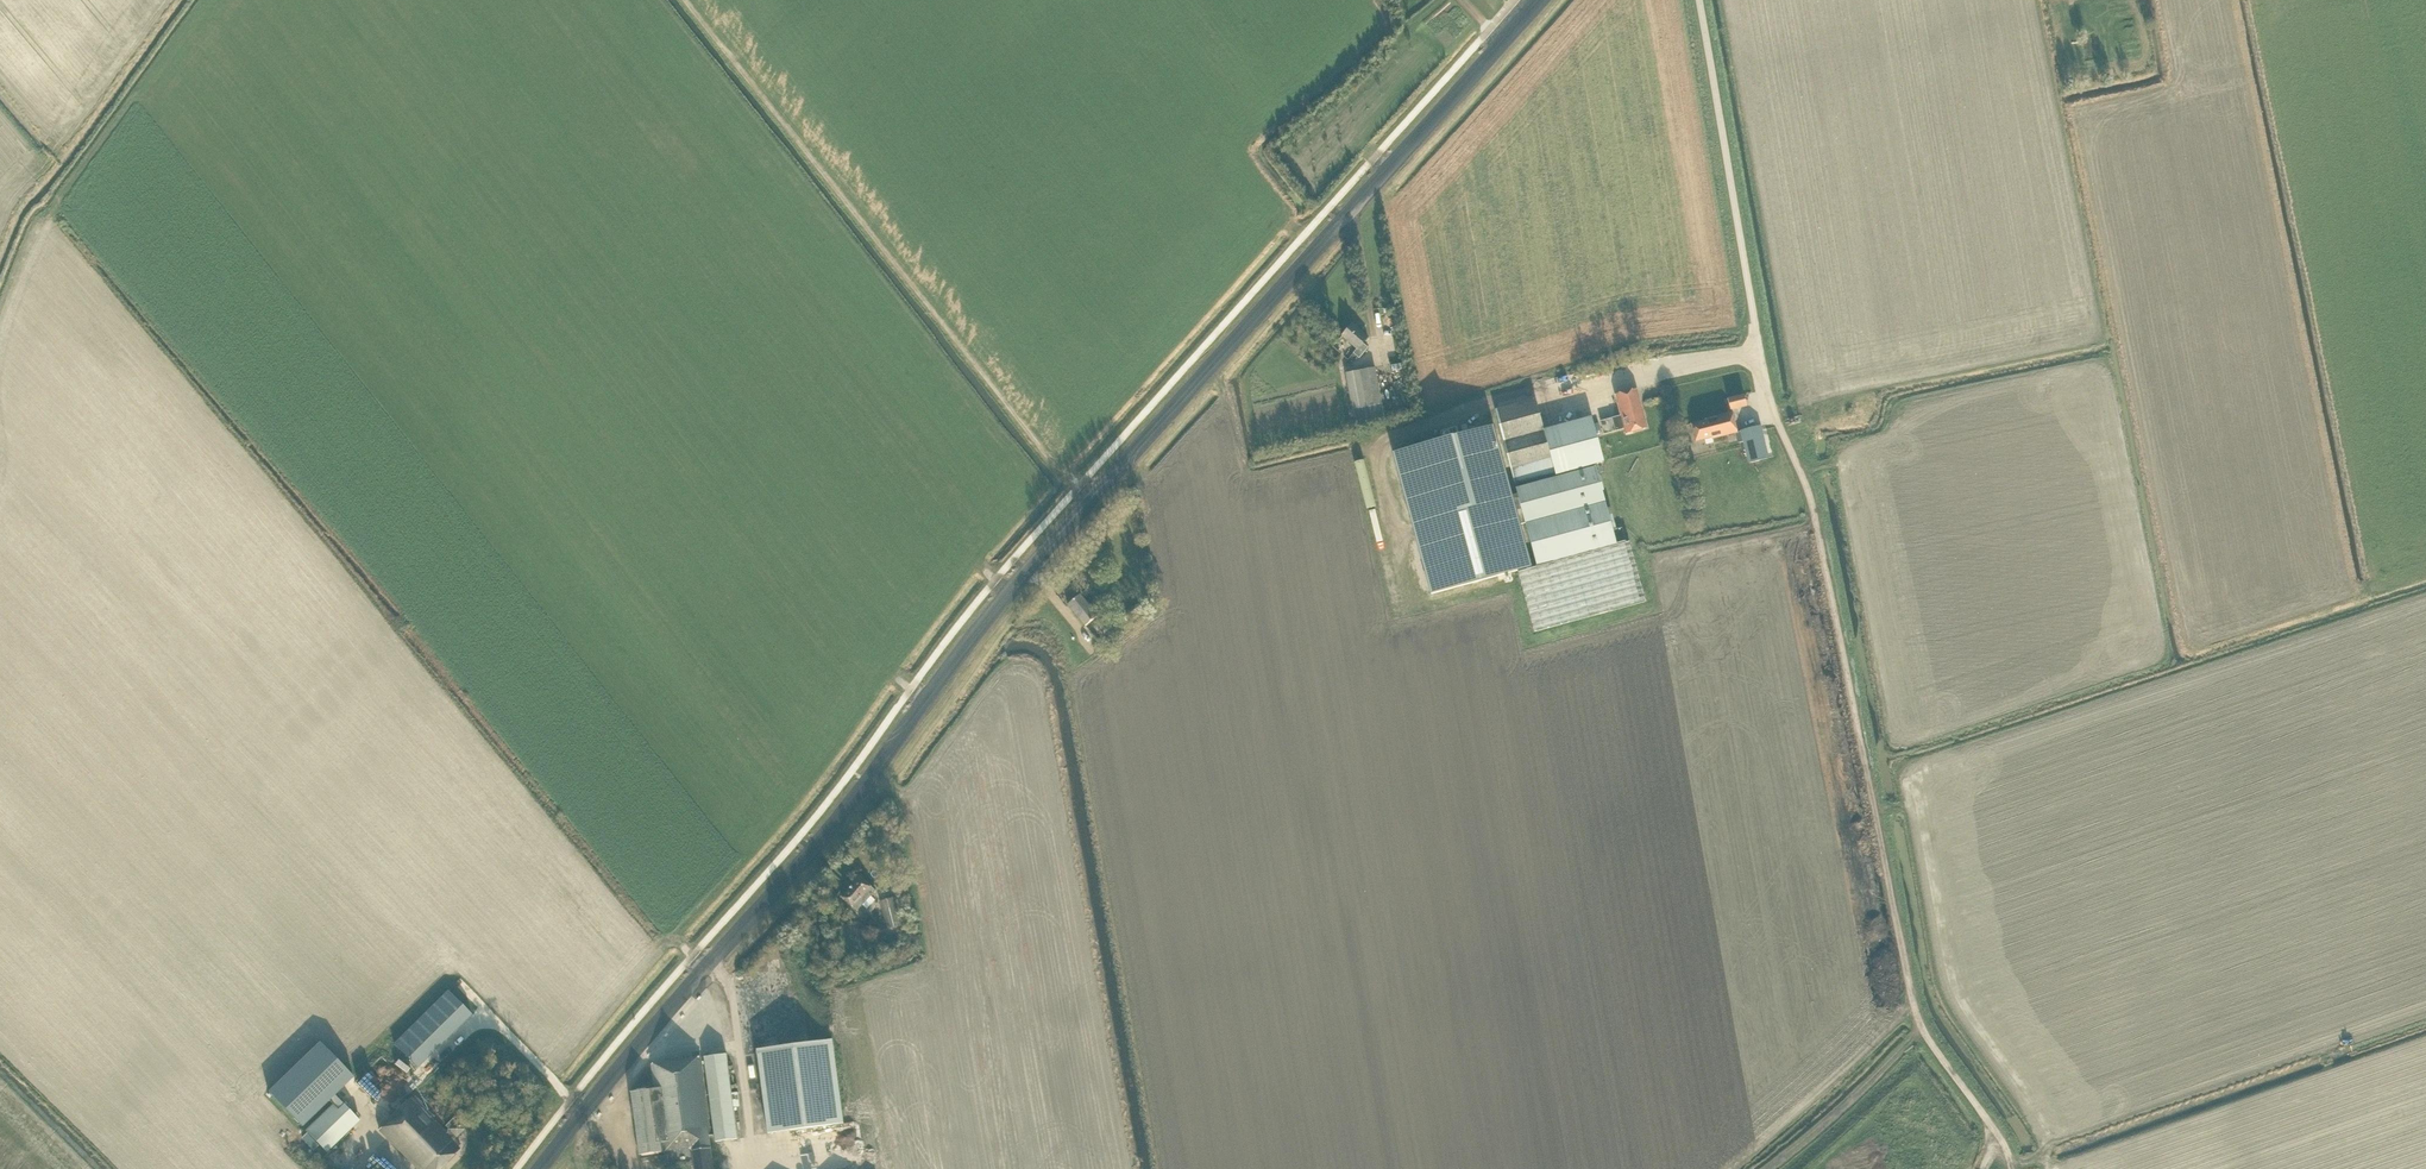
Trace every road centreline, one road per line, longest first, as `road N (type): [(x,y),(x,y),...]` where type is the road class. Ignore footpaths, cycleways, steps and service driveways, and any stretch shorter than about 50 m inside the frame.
road 1 (primary): [(538,1168),(845,810),(1002,600),(1540,0)]
road 2 (unclassified): [(2011,1168),(1997,1133),(1916,1022),(1815,495),(1764,381),(1698,0)]

